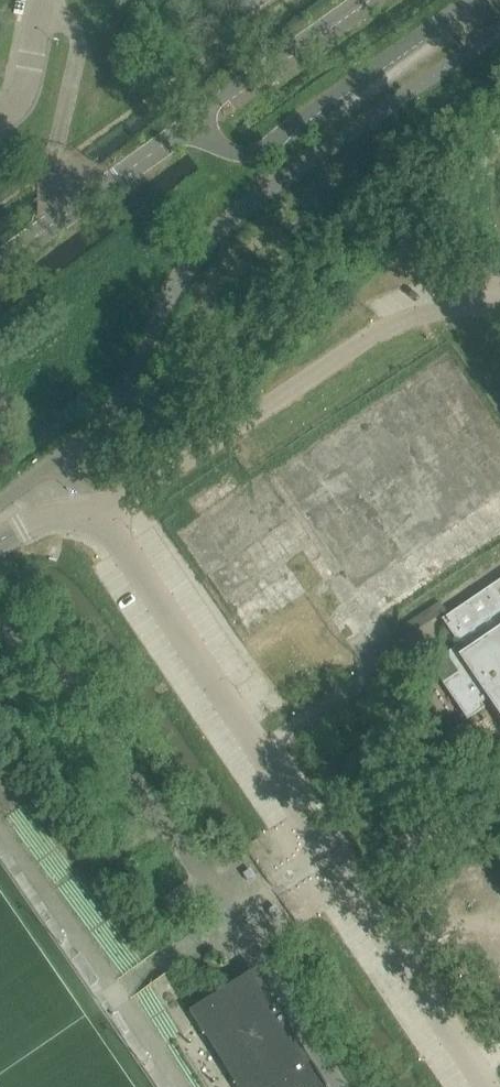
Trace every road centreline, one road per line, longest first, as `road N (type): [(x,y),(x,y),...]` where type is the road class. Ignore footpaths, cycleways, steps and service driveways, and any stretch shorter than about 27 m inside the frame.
road 1 (unclassified): [(103,523),(481,1086)]
road 2 (unclassified): [(499,310),(461,303),(398,323),(103,523)]
road 3 (unclassified): [(0,264),(188,127)]

